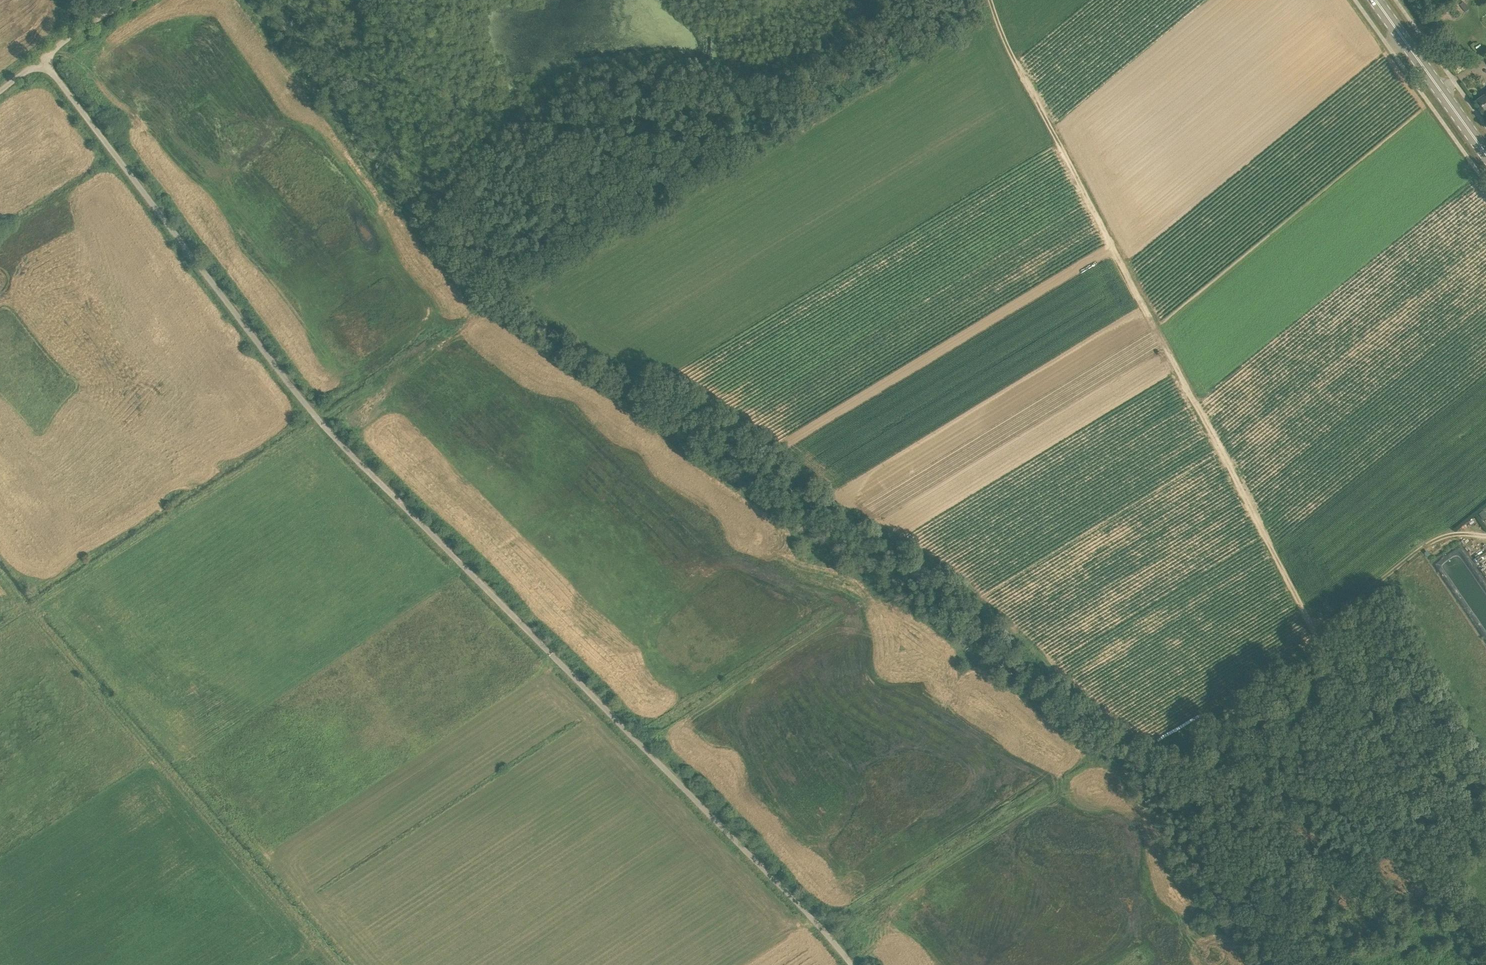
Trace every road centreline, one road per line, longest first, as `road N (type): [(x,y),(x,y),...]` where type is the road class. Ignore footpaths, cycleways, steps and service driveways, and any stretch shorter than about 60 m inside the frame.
road 1 (unclassified): [(852,964),(351,456),(41,59)]
road 2 (track): [(1485,915),(1391,764),(1269,544),(1000,30),(992,0)]
road 3 (track): [(1485,535),(1436,540),(1314,625)]
road 4 (secondary): [(1485,153),(1377,0)]

